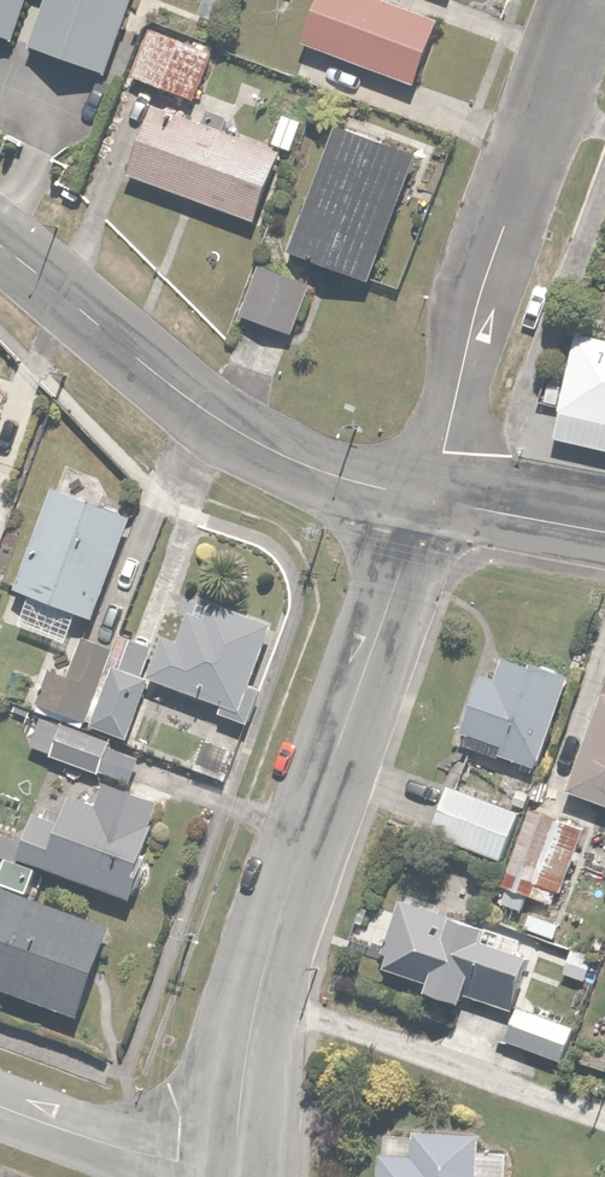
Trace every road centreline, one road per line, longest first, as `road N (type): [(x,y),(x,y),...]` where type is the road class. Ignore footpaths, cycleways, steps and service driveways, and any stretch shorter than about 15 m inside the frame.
road 1 (residential): [(234,1164),(265,968),(431,494)]
road 2 (residential): [(585,0),(500,230),(431,494)]
road 3 (residential): [(0,243),(255,442),(324,472),(431,494)]
road 4 (residential): [(234,1164),(104,1146),(0,1106)]
road 5 (residential): [(431,494),(604,528)]

